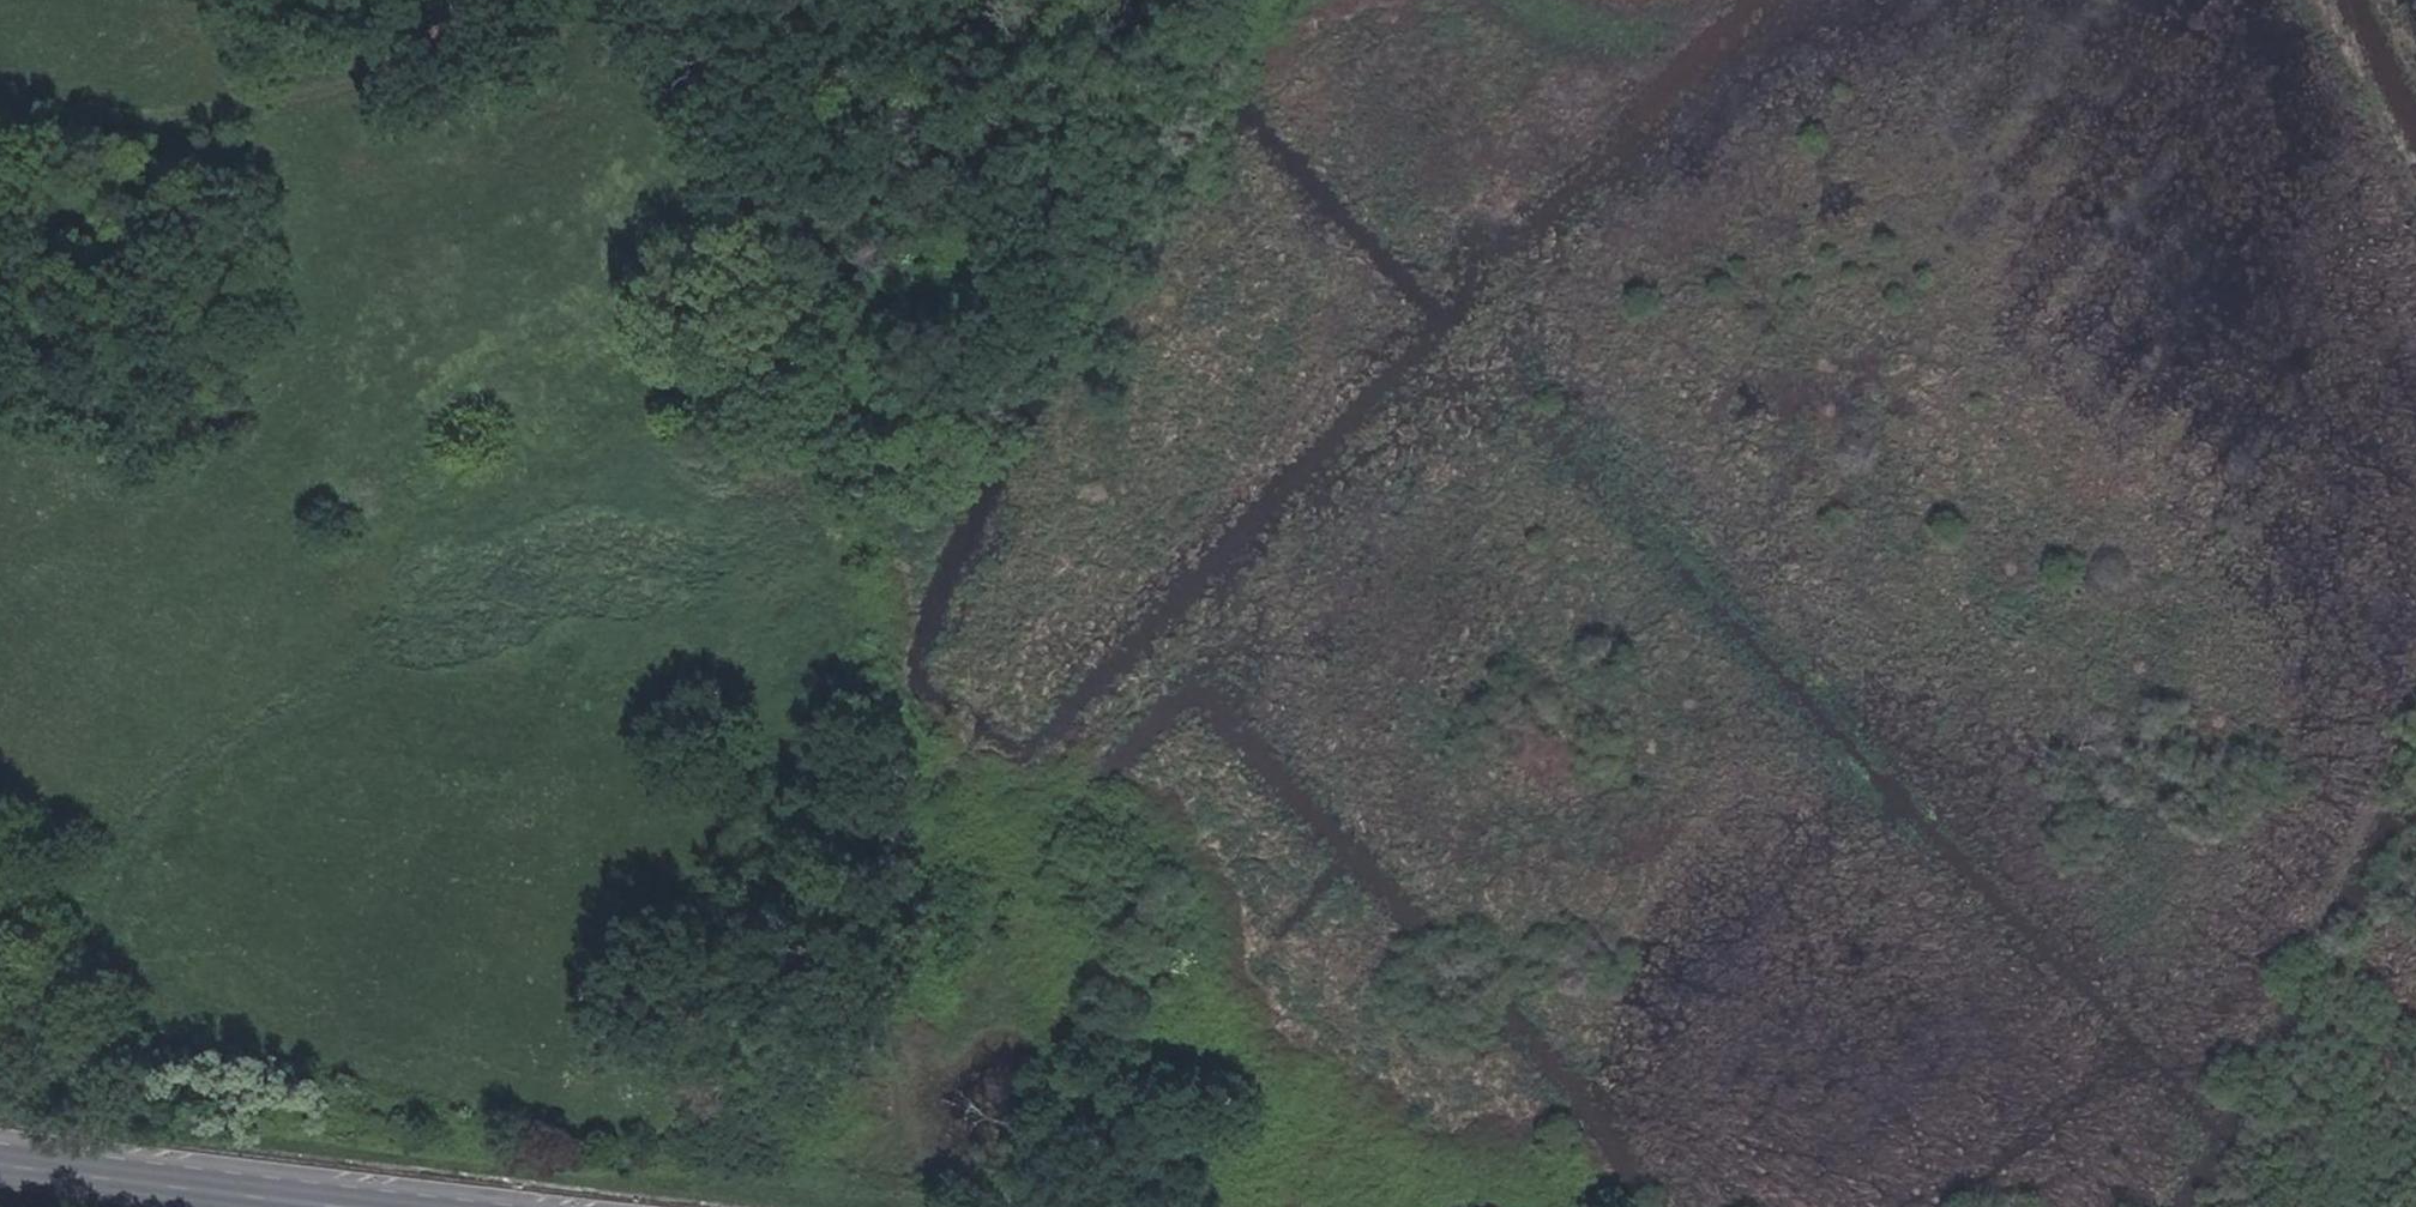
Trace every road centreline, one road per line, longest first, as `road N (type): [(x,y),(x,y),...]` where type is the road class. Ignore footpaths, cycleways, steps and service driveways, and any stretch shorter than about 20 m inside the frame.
road 1 (secondary): [(0,1171),(290,1206)]

